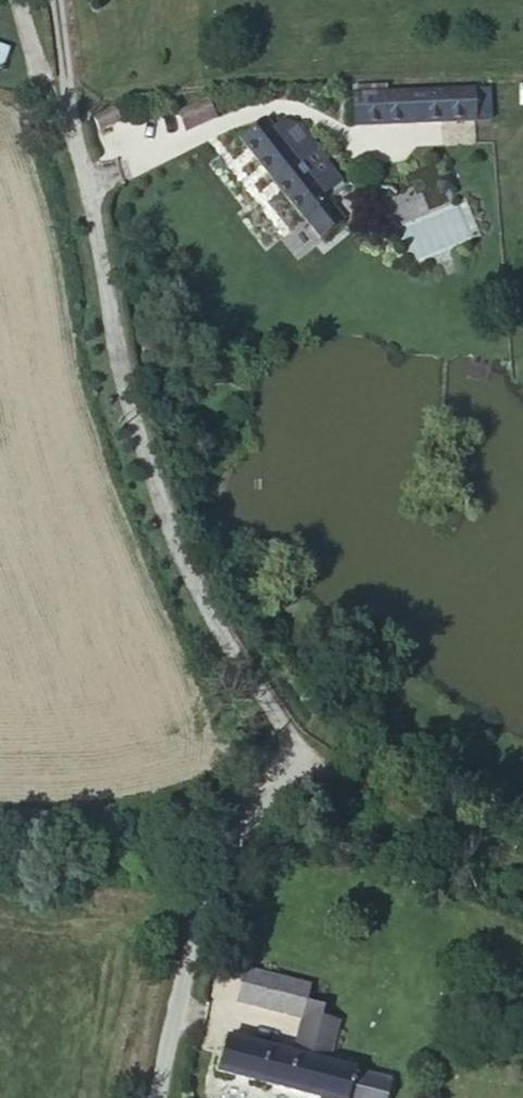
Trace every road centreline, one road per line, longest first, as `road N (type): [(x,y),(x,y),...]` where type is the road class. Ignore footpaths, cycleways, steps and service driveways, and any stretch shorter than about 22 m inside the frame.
road 1 (unclassified): [(165,1097),(176,1017),(216,868),(285,756),(283,732),(189,571),(127,411),(65,93),(55,0)]

